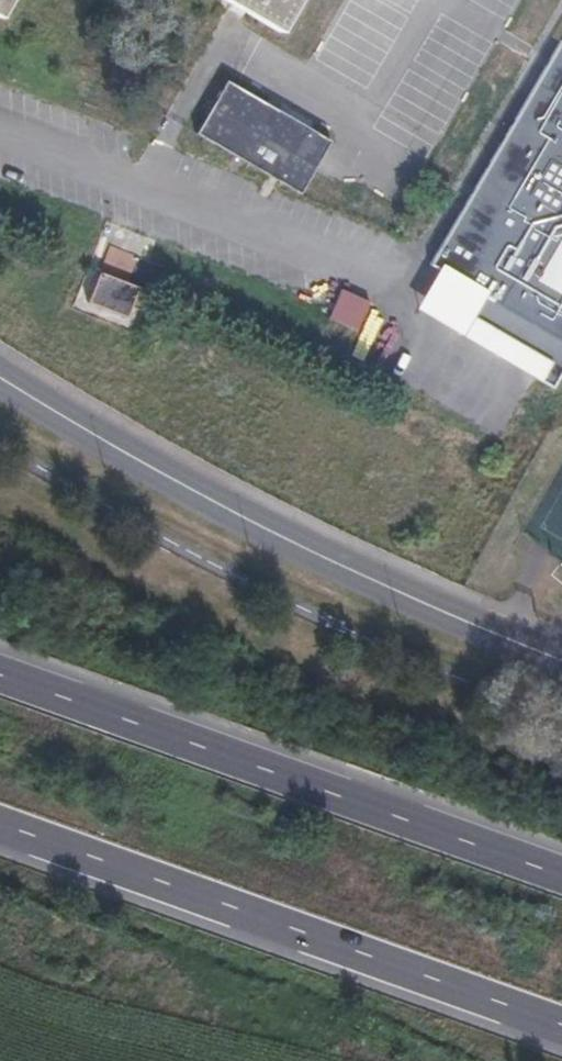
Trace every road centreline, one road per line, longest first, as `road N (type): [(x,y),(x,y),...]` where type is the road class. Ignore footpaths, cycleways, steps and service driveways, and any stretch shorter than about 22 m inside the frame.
road 1 (primary): [(561,659),(312,550),(0,376)]
road 2 (motorway): [(561,875),(0,672)]
road 3 (motorway): [(0,824),(561,1026)]

